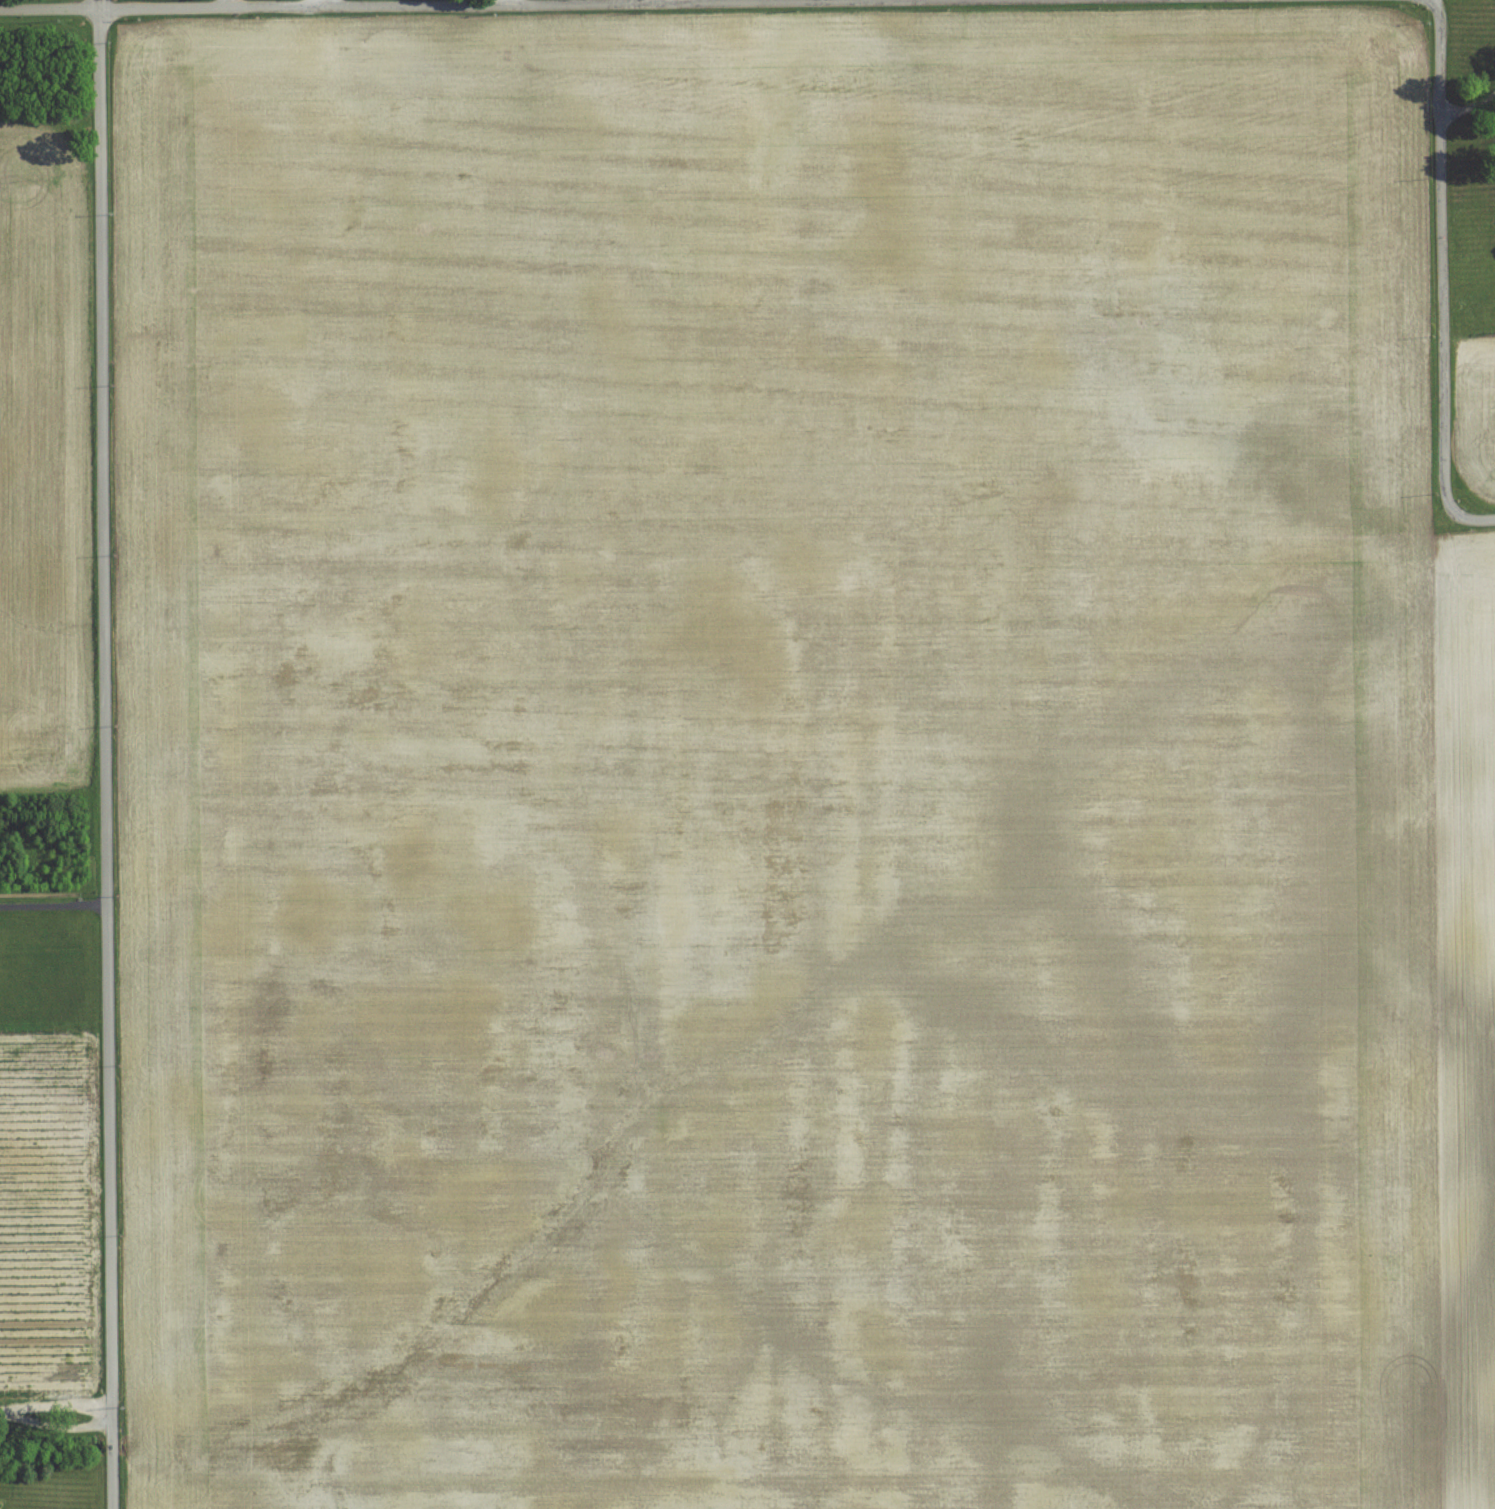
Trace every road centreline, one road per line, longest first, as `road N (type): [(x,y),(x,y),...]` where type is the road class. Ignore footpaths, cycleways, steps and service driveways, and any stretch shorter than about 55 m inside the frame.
road 1 (residential): [(113,1508),(98,0)]
road 2 (residential): [(0,9),(1014,0)]
road 3 (residential): [(1425,0),(1439,20),(1445,498),(1465,521),(1494,518)]

